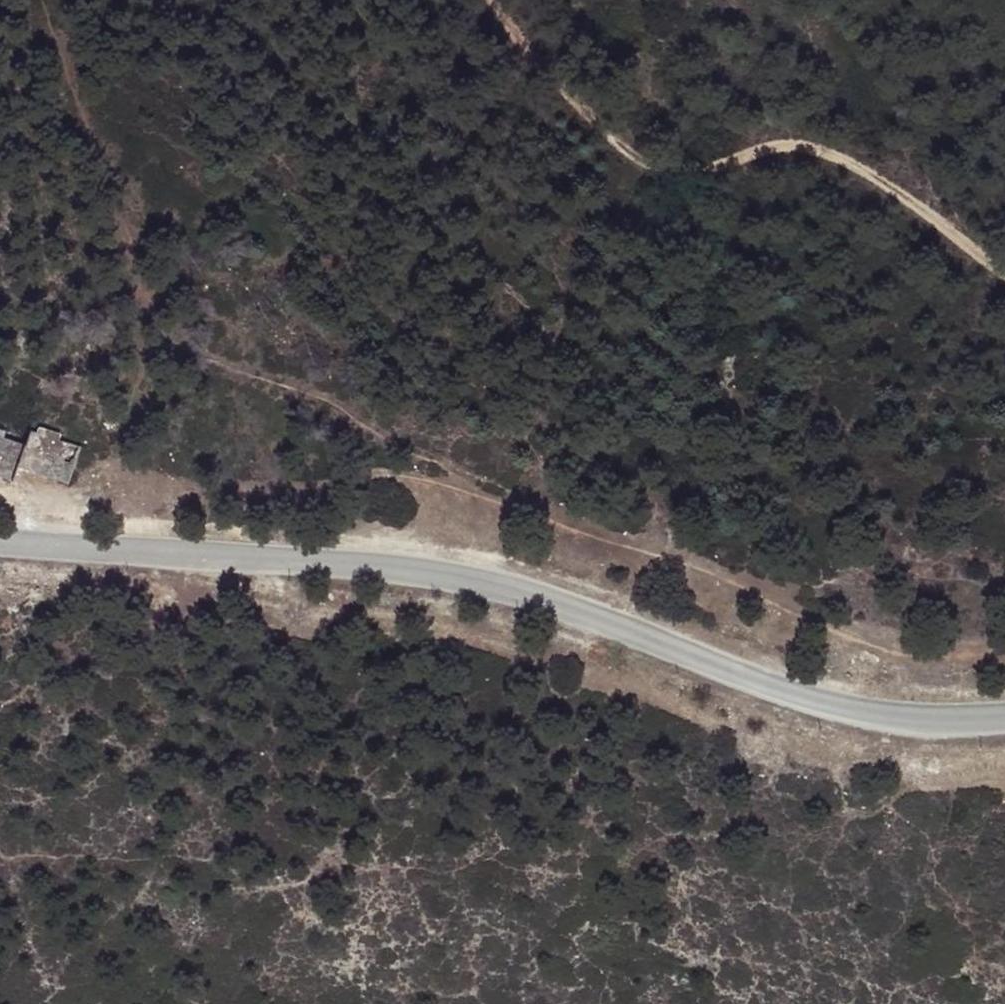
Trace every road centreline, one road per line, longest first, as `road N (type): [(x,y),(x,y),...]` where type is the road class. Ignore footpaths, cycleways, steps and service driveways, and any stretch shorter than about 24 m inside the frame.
road 1 (unclassified): [(1004,719),(893,721),(796,695),(538,597),(443,577),(0,547)]
road 2 (track): [(1004,272),(925,210),(811,147),(779,141),(693,172),(666,170),(627,148),(570,95),(491,0)]

